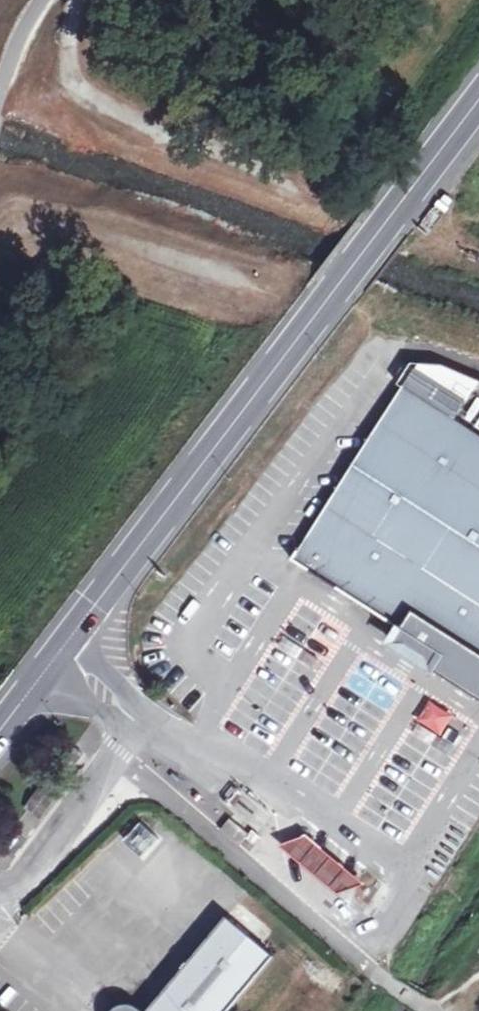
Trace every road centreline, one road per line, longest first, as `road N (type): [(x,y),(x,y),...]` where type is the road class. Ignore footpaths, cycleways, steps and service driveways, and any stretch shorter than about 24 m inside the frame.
road 1 (unclassified): [(478,100),(59,653)]

